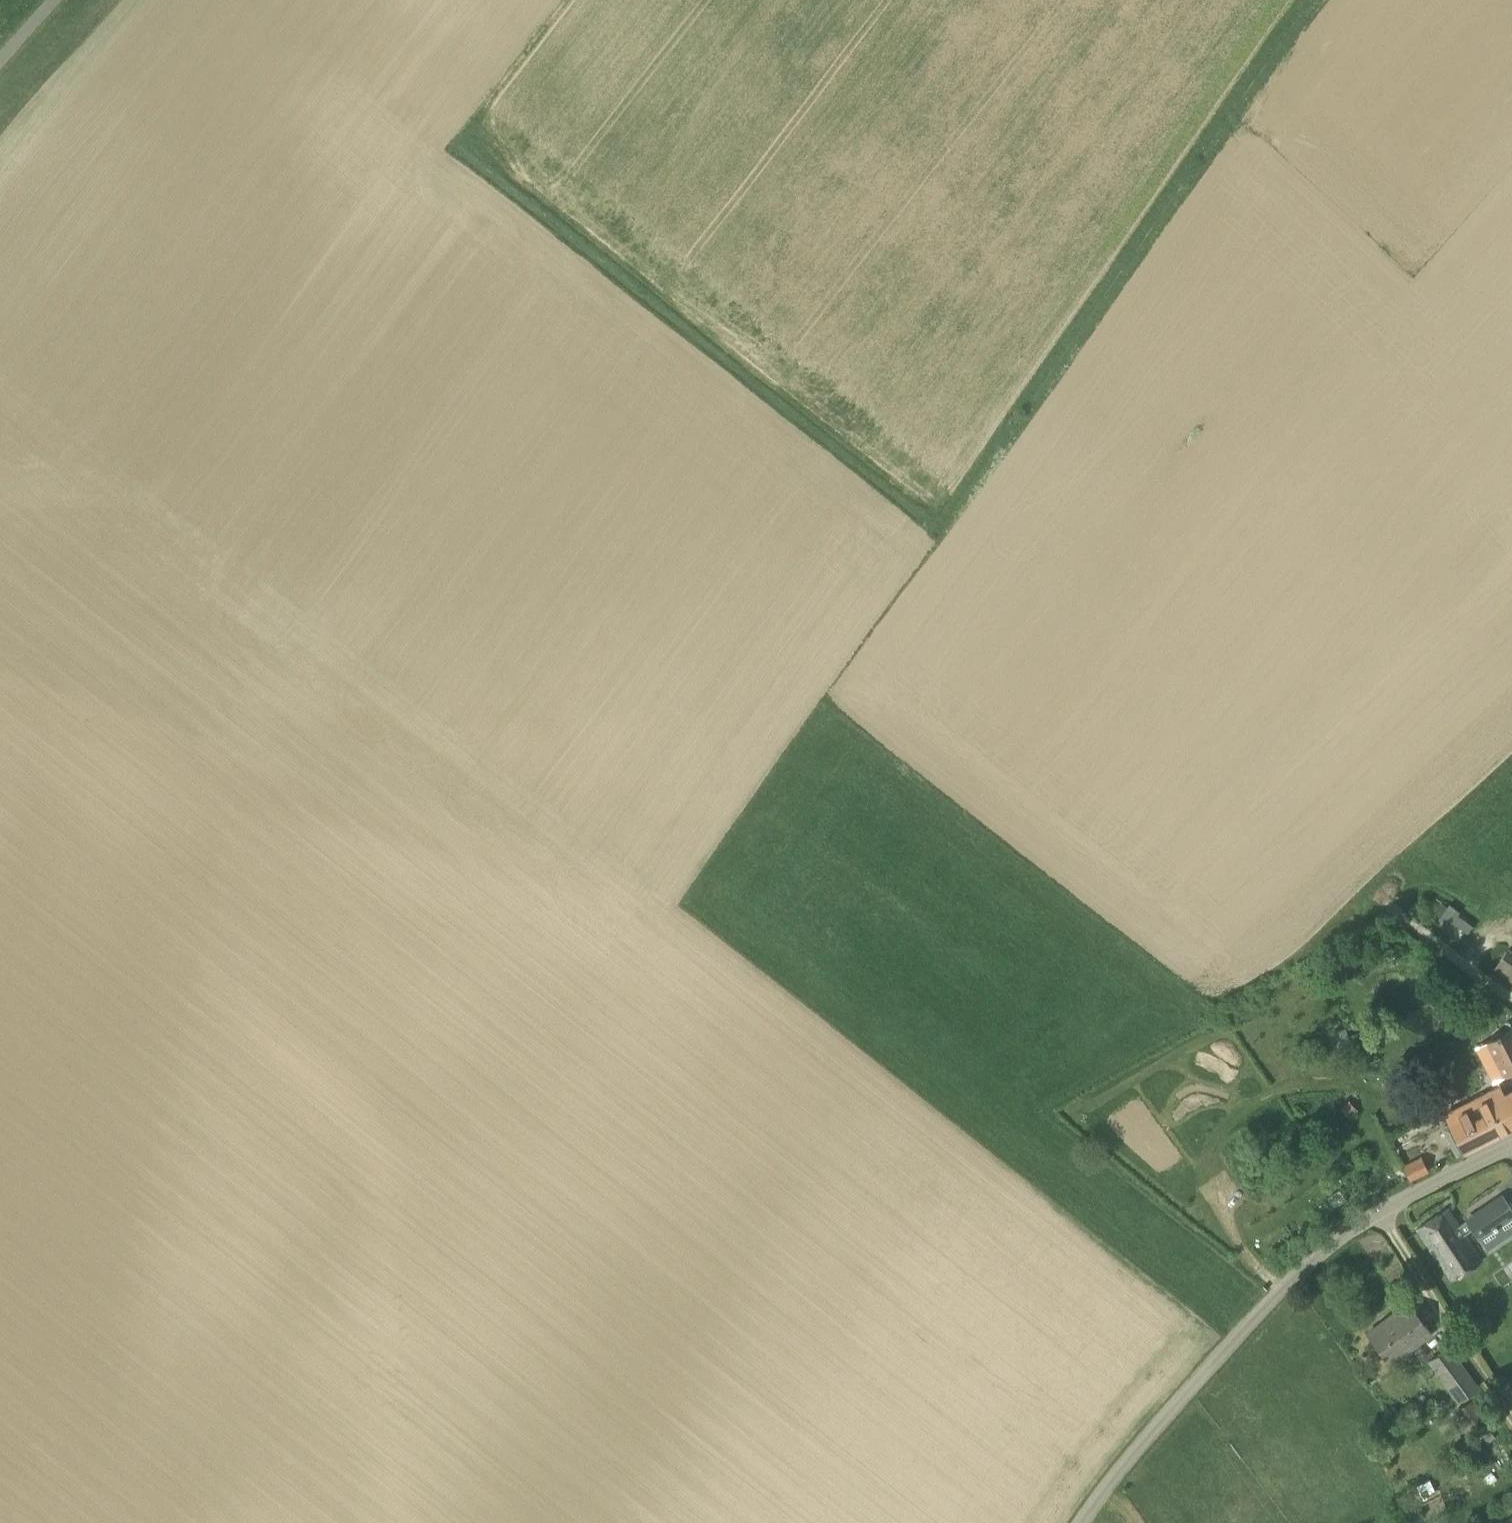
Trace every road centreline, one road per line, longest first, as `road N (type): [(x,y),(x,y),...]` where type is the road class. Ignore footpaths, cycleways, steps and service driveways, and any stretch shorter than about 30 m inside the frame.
road 1 (unclassified): [(1078,1522),(1275,1295),(1328,1248),(1381,1210),(1511,1145)]

